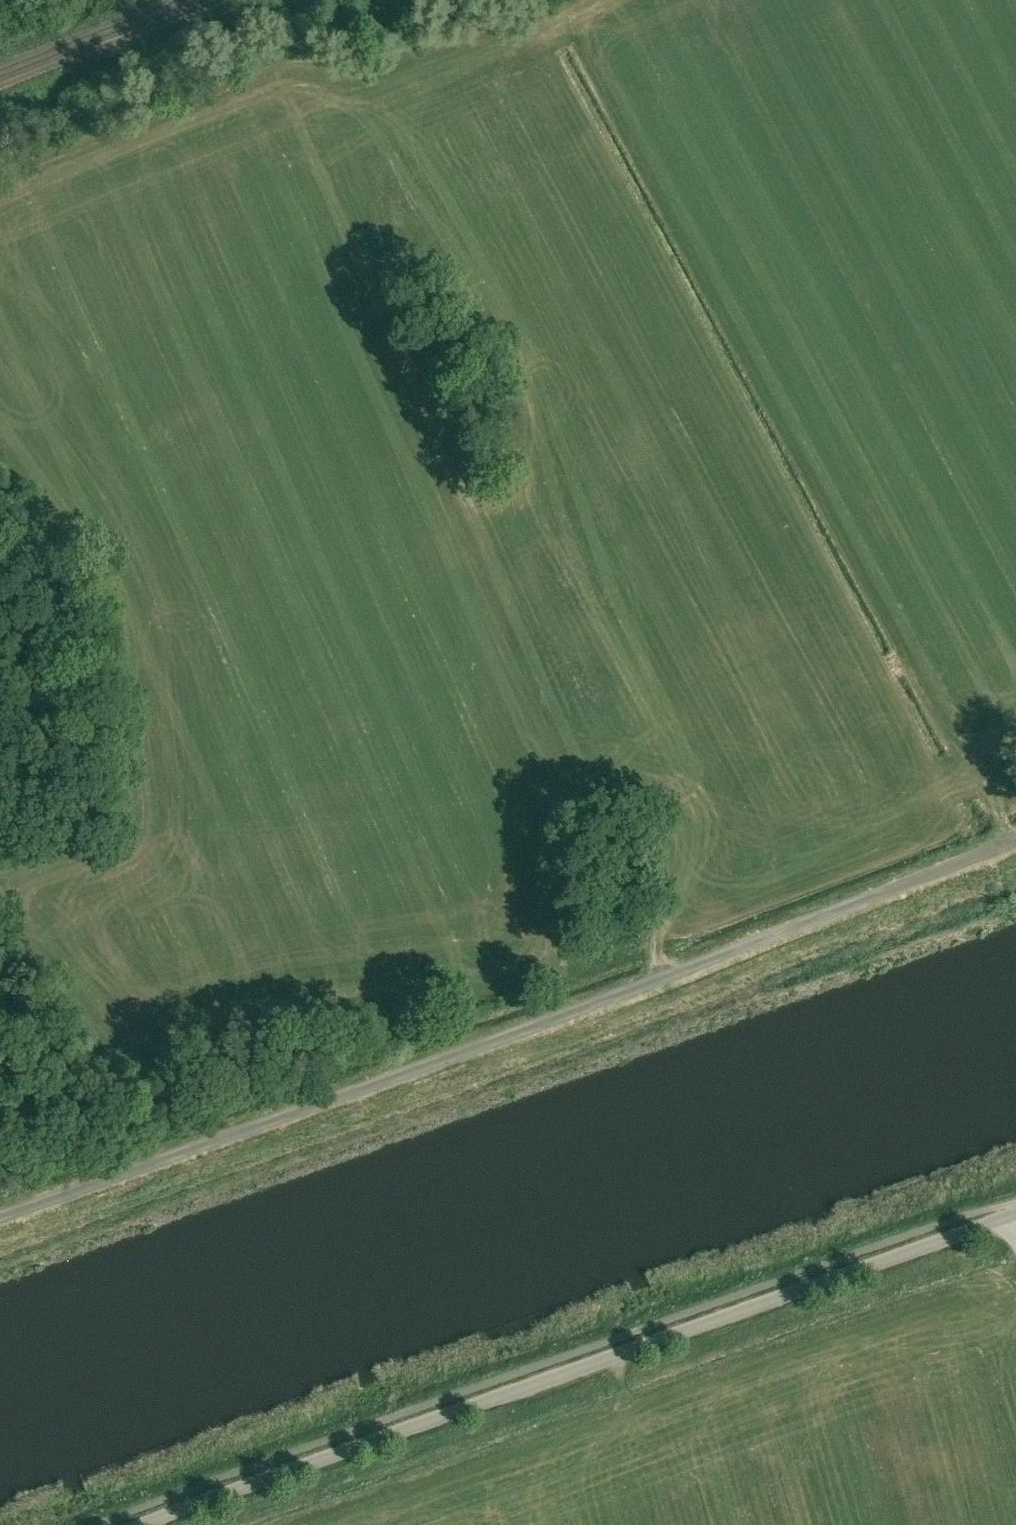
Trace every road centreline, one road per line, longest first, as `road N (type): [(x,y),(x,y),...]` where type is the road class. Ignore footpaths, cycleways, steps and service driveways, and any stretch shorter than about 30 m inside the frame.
road 1 (track): [(1015,845),(464,1055),(0,1219)]
road 2 (unclassified): [(143,1524),(1015,1214)]

